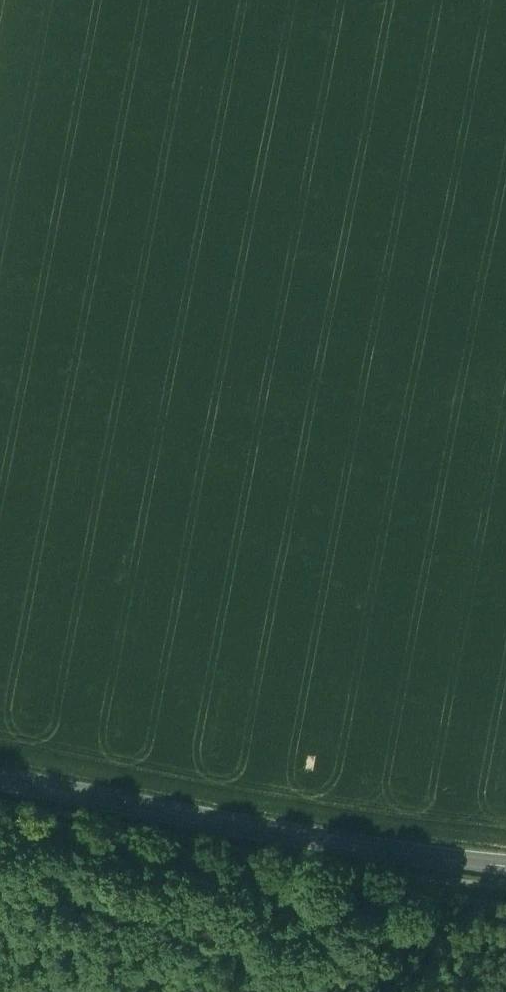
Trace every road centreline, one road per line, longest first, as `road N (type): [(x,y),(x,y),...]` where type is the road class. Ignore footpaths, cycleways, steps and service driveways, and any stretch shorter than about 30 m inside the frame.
road 1 (tertiary): [(505,881),(0,786)]

